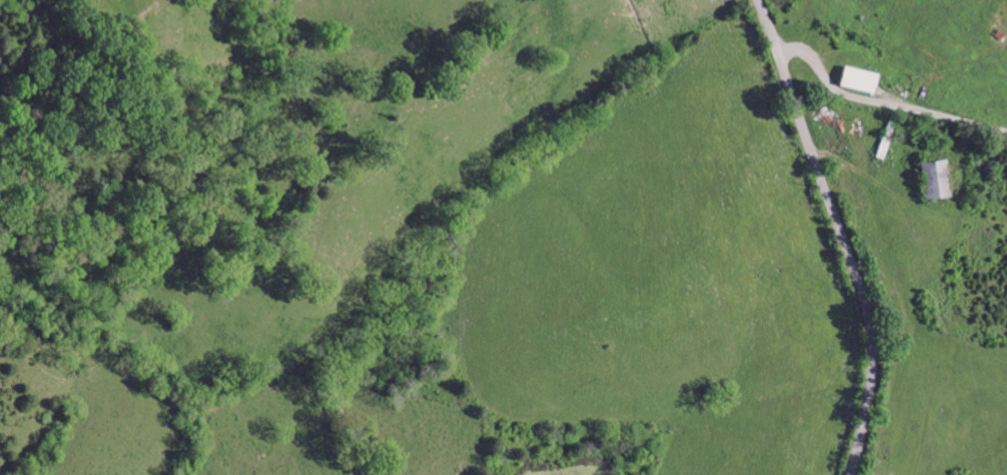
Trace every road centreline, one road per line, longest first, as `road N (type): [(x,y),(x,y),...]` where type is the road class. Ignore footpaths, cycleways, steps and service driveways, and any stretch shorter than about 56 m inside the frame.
road 1 (residential): [(854,474),(870,415),(870,311),(756,0)]

